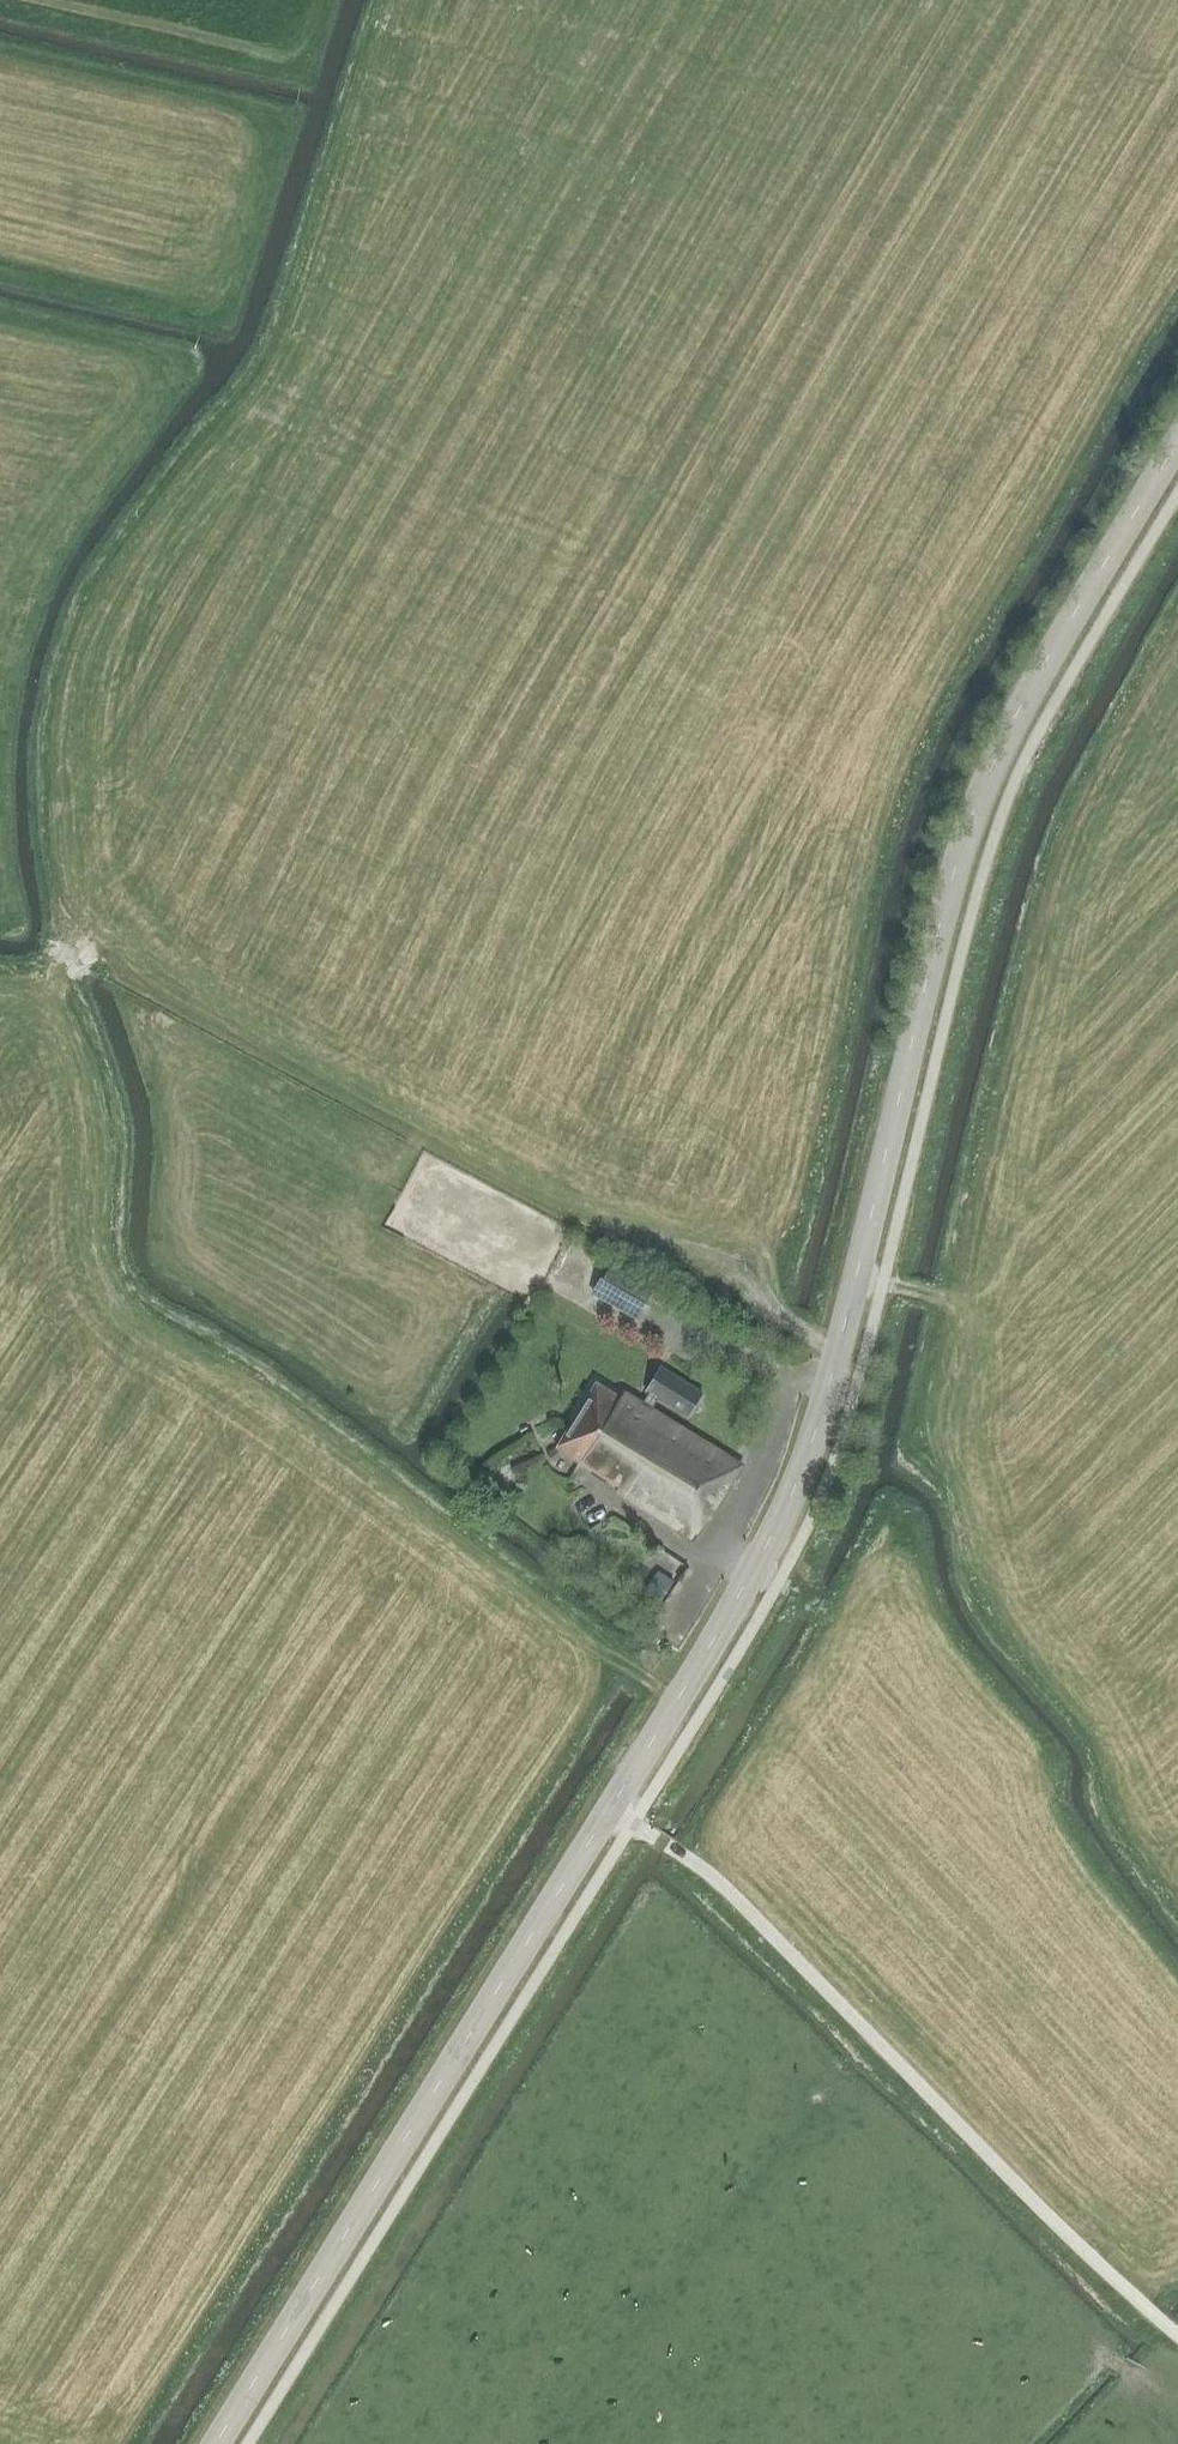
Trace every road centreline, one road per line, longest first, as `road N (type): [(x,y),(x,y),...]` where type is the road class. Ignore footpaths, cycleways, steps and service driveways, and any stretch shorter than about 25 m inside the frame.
road 1 (secondary): [(1177,441),(1047,657),(972,814),(830,1382),(771,1537),(216,2443)]

